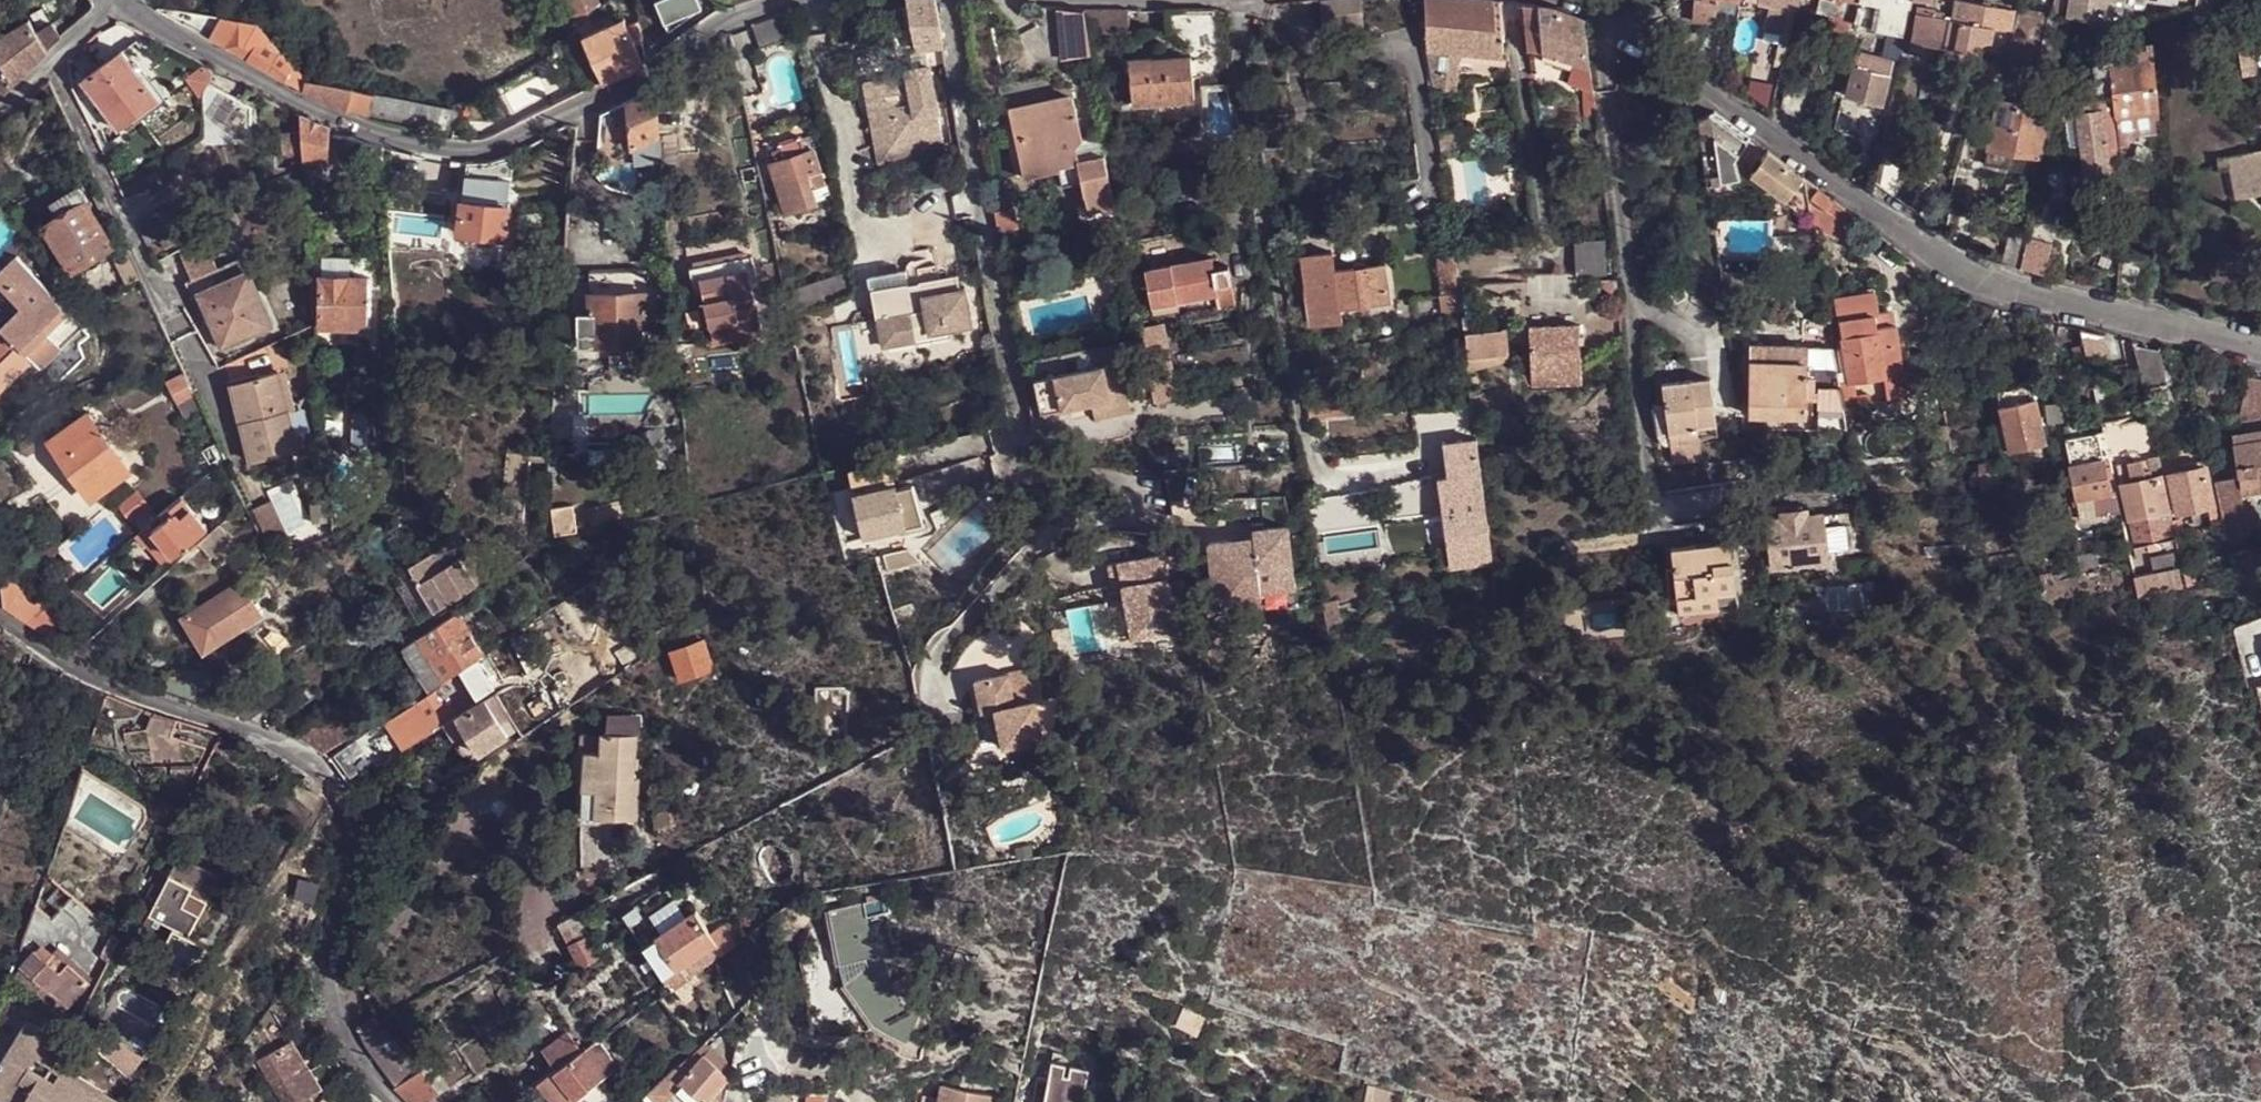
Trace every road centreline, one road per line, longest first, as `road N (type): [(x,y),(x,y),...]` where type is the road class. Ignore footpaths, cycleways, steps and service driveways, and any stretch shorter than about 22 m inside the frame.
road 1 (residential): [(947,0),(1023,429),(1011,451),(1016,470),(1118,482),(1132,489),(1137,504),(1129,517),(1087,519),(1041,541),(934,658),(931,703)]
road 2 (residential): [(1570,0),(1974,284),(2260,353)]
road 3 (residential): [(126,0),(262,87),(381,135),(444,150),(486,149),(521,136),(650,73),(729,23),(791,0)]
road 4 (residential): [(0,619),(112,688),(320,766),(339,789),(356,850),(324,941),(328,1006),(336,1034),(387,1101)]
road 5 (residential): [(1233,2),(1249,142),(1315,468)]
road 6 (residential): [(56,61),(243,462)]

